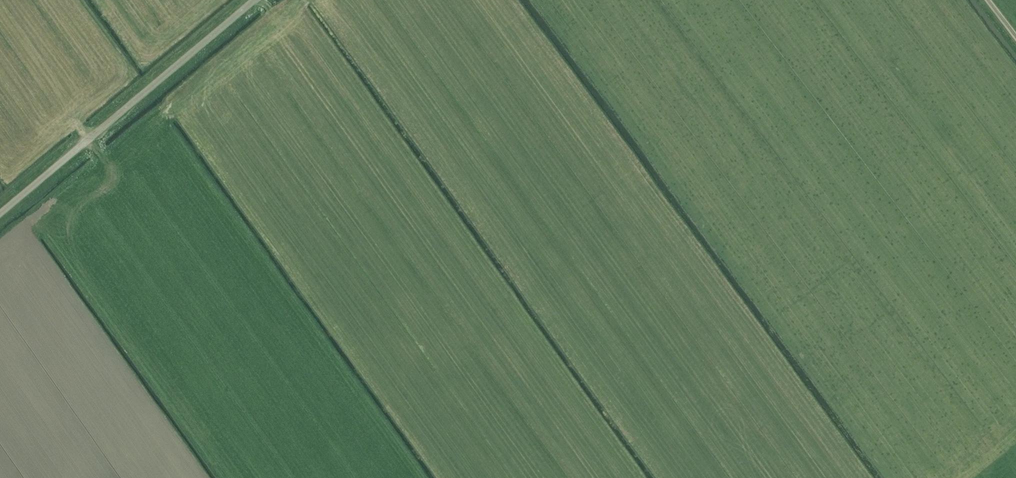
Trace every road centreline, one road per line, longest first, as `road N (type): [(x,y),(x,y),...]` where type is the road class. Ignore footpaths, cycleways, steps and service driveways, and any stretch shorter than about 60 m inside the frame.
road 1 (unclassified): [(0,217),(255,0)]

